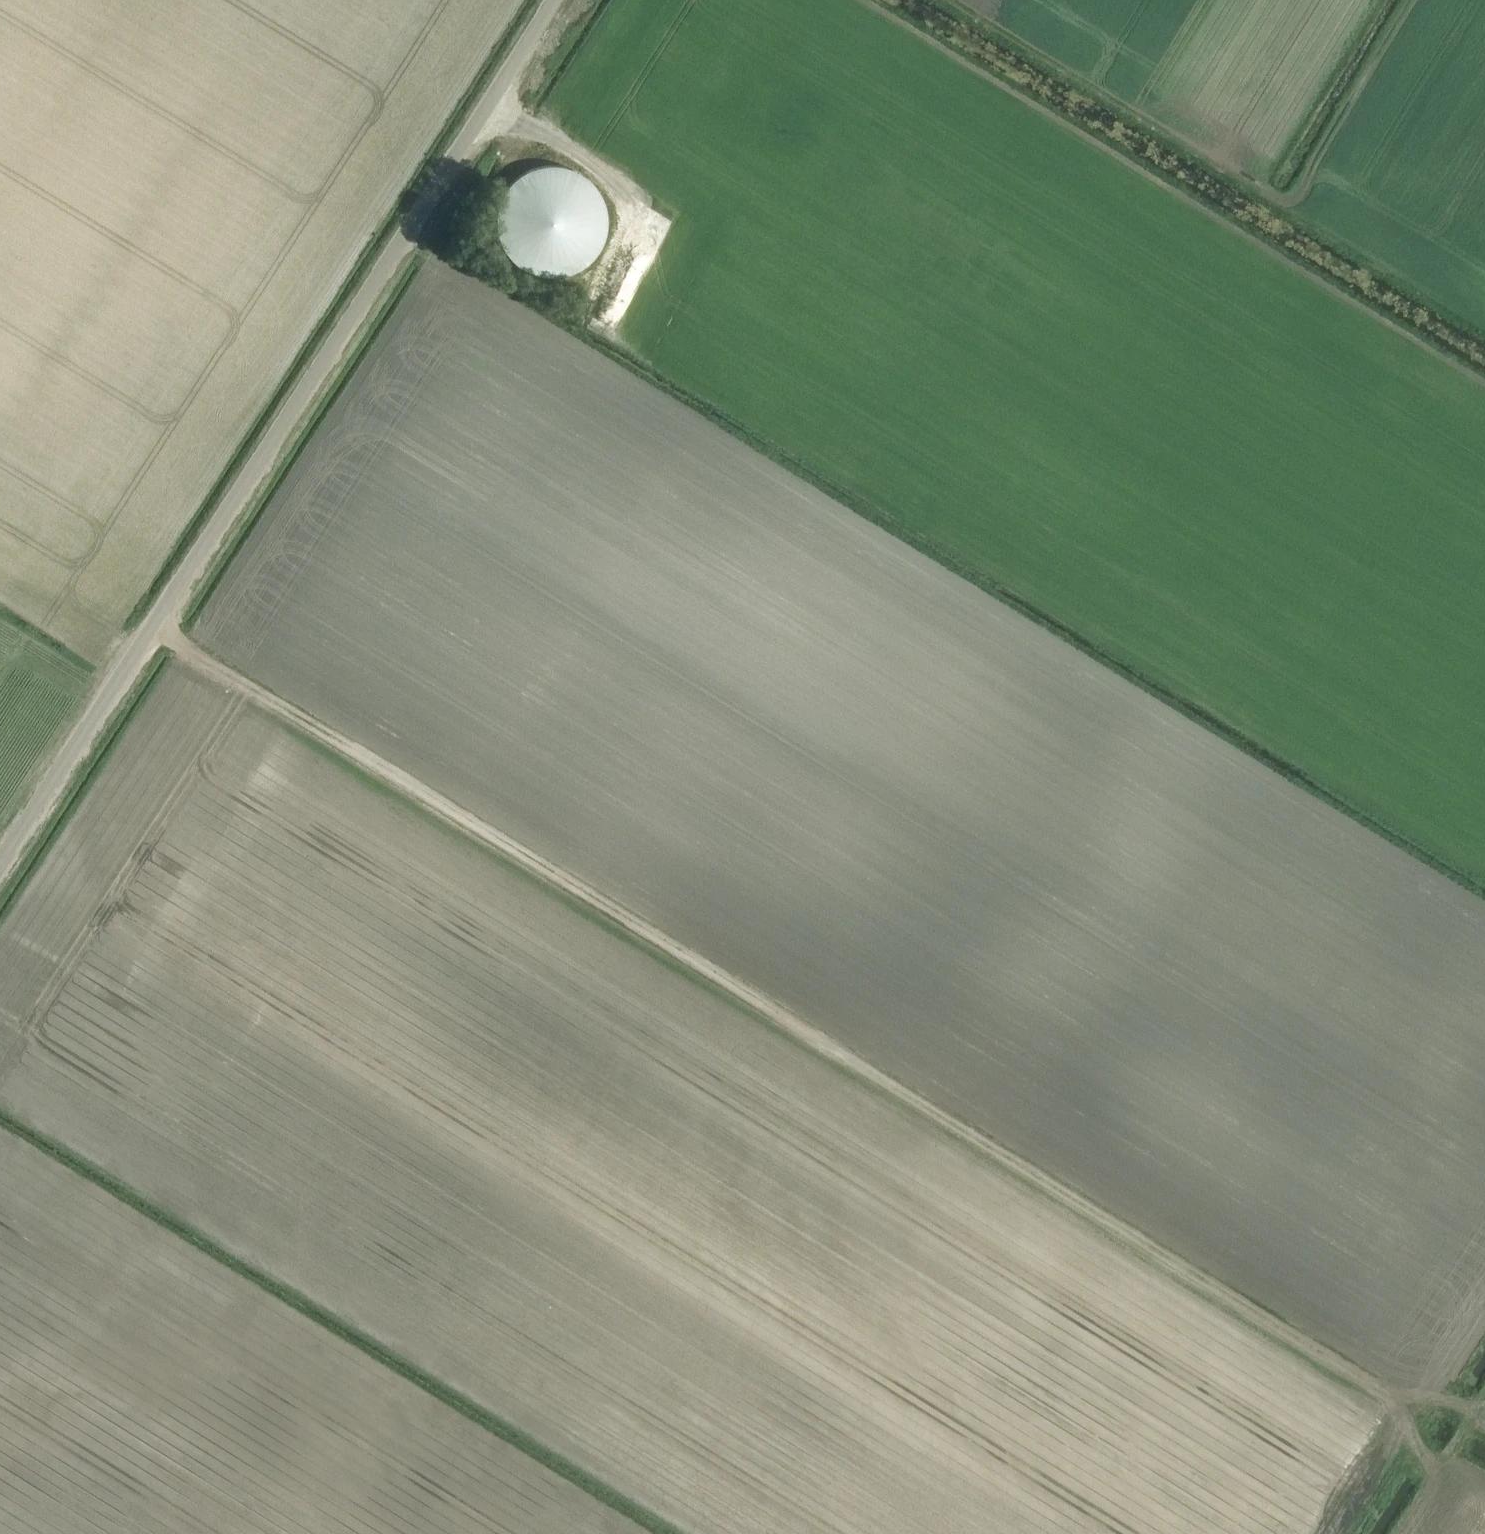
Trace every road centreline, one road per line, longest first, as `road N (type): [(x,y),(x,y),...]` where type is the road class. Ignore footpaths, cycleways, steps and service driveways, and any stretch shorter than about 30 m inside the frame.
road 1 (unclassified): [(0,861),(552,0)]

